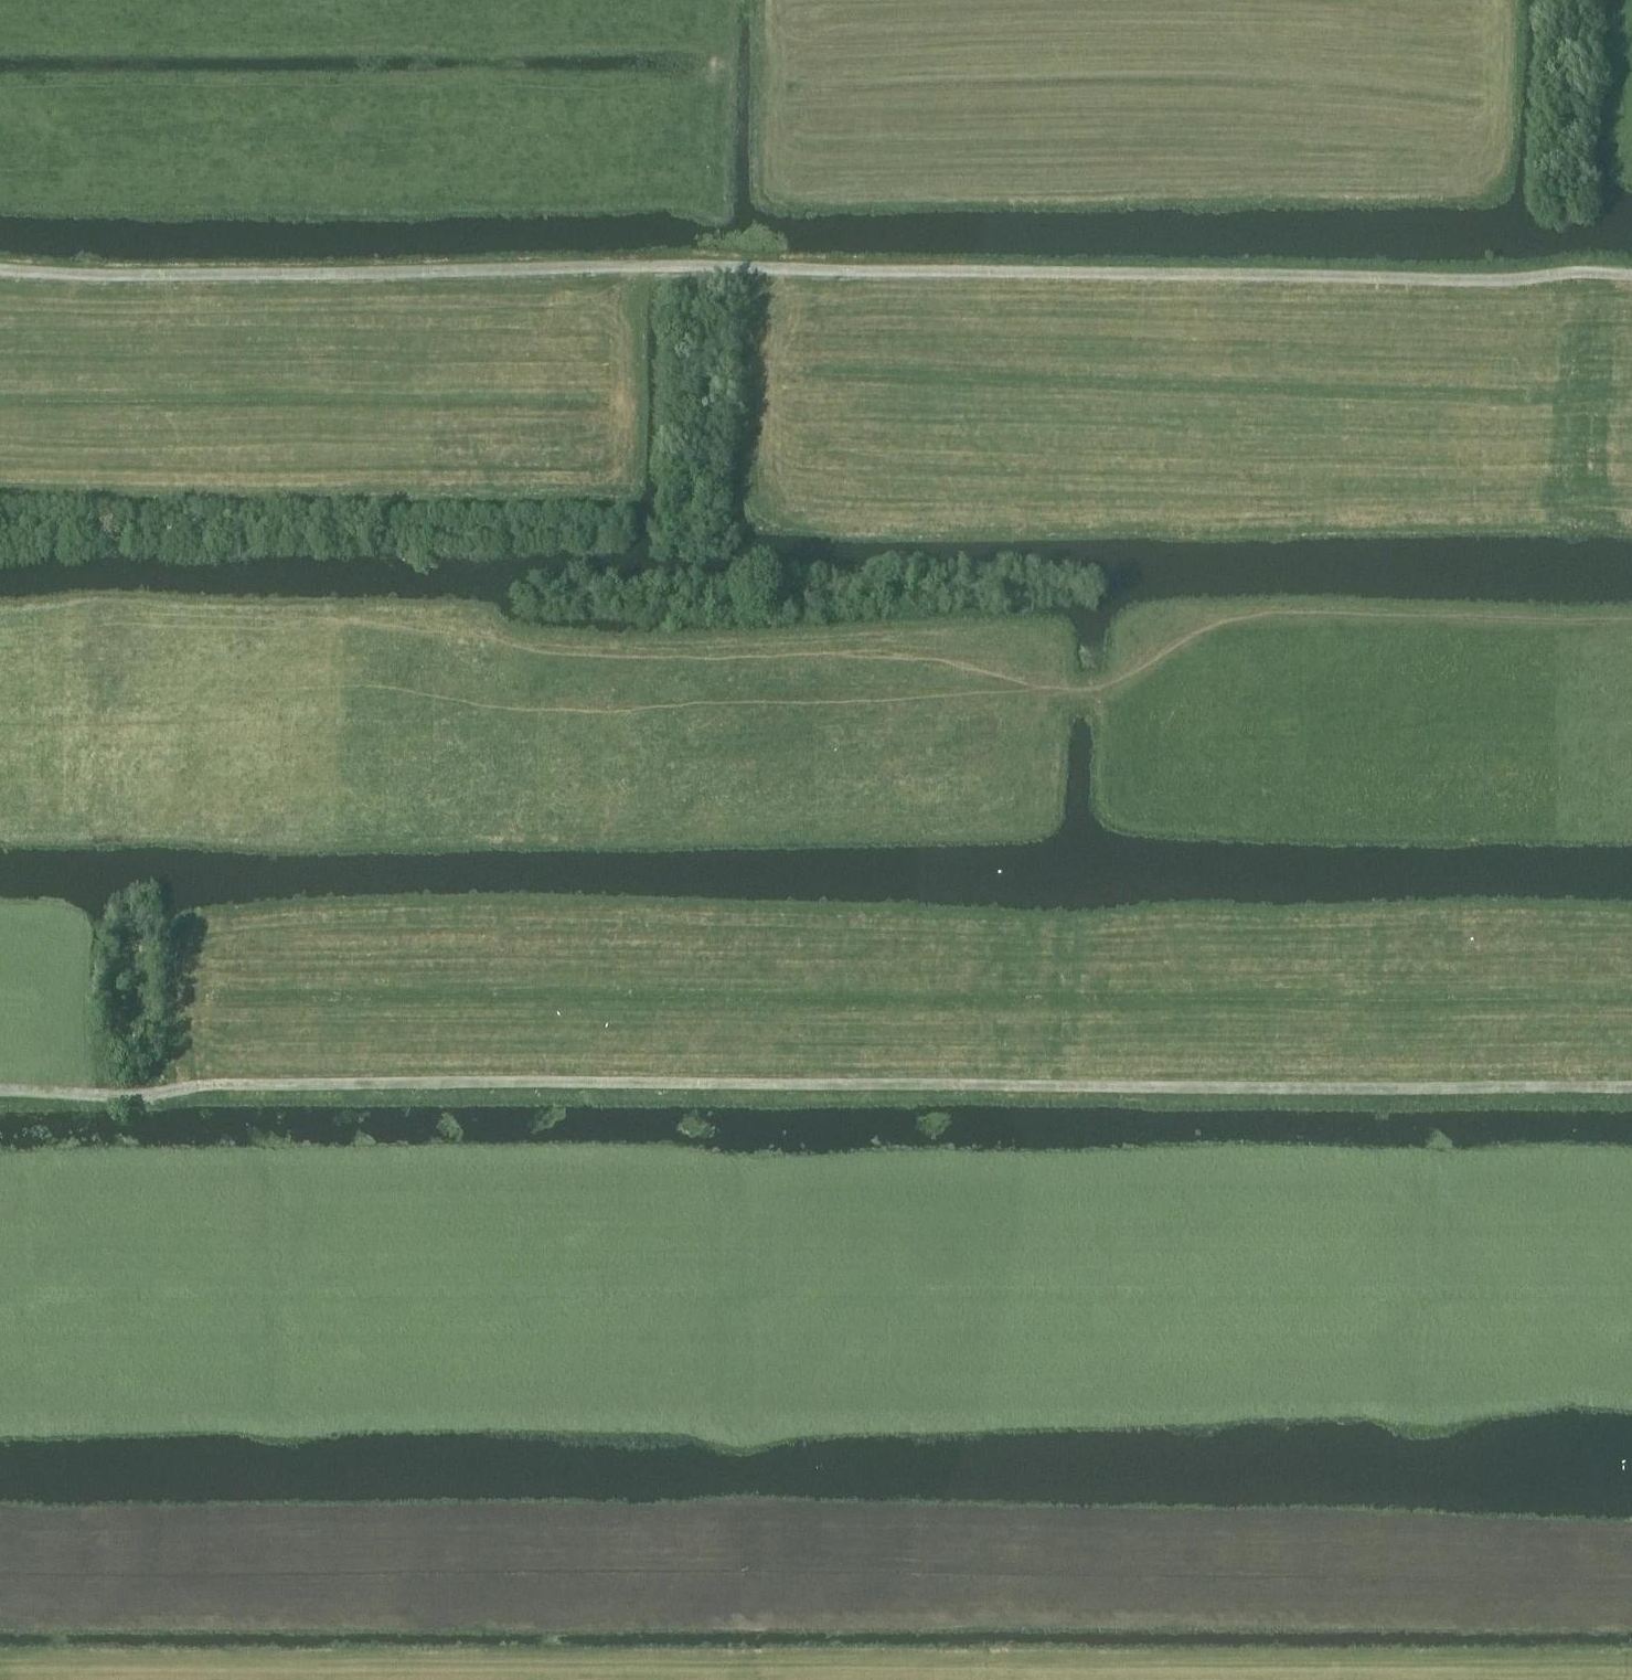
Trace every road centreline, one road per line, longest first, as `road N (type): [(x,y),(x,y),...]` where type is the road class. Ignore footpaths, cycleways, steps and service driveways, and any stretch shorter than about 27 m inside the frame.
road 1 (track): [(1631,1090),(490,1085),(189,1088),(130,1100),(0,1092)]
road 2 (track): [(1631,275),(1506,282),(694,267),(0,273)]

